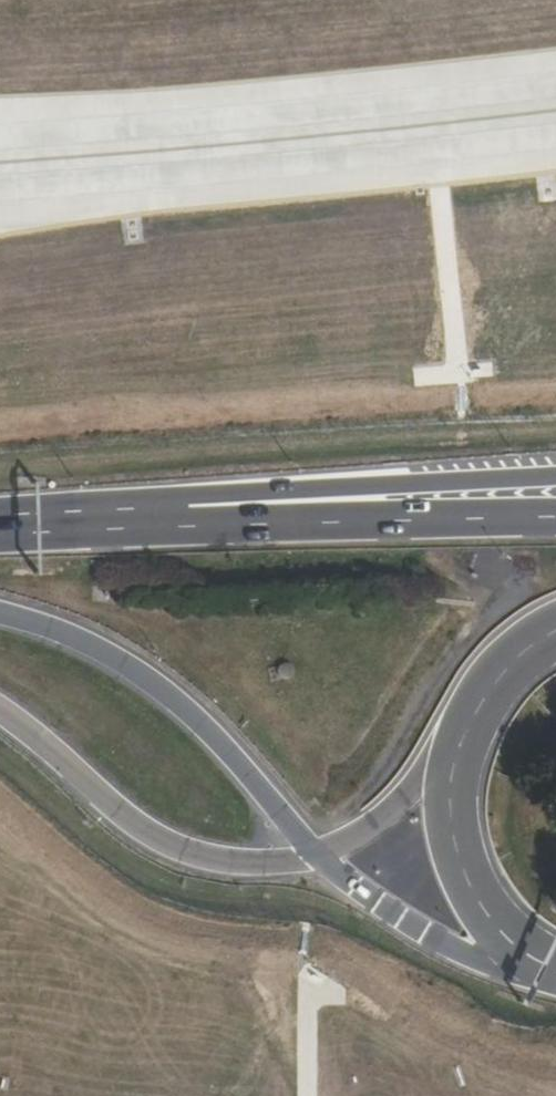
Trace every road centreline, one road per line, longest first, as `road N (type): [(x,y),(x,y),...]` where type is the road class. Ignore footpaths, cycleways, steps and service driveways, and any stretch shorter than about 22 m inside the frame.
road 1 (tertiary): [(330,870),(187,719),(105,673),(0,636)]
road 2 (tertiary): [(0,719),(166,854),(215,873),(271,881),(330,870)]
road 3 (primary): [(178,524),(277,492),(555,481)]
road 4 (secondary): [(178,524),(555,521)]
road 5 (secondary): [(555,983),(505,940),(472,897),(450,843),(466,718)]
road 6 (tertiary): [(555,990),(448,952),(330,870)]
road 7 (tertiary): [(330,870),(411,815),(466,718)]
road 8 (primary): [(0,534),(178,524)]
road 9 (secondary): [(466,718),(516,653),(555,635)]

